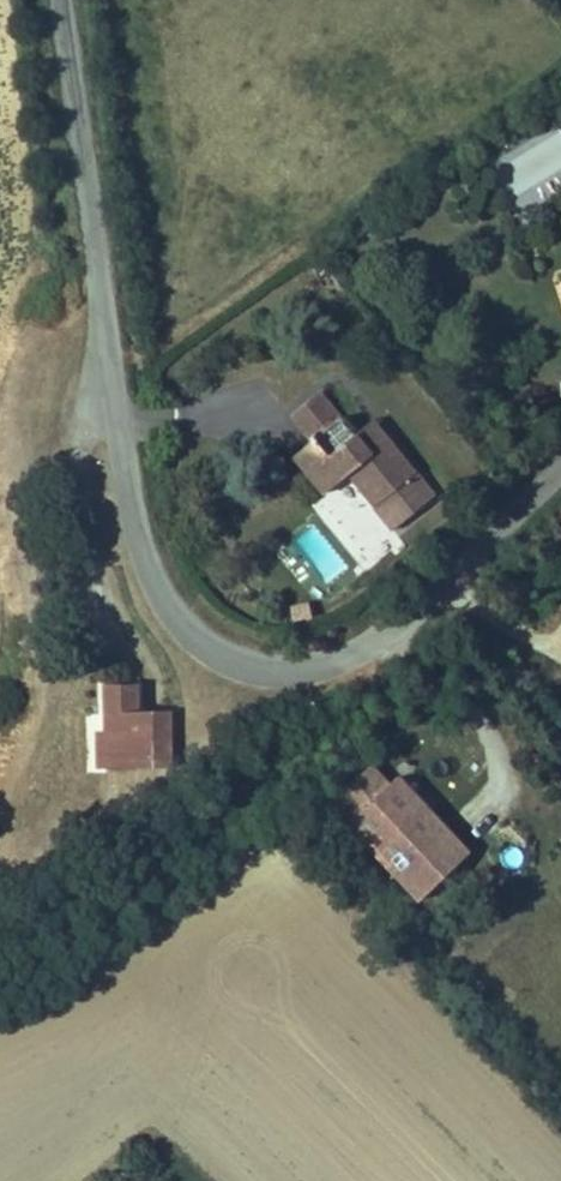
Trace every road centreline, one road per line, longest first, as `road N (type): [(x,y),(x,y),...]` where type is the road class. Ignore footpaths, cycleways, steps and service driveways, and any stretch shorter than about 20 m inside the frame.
road 1 (tertiary): [(560,489),(395,632),(302,669),(238,652),(159,594),(103,400),(67,0)]
road 2 (track): [(68,920),(247,804),(335,728),(395,632)]

